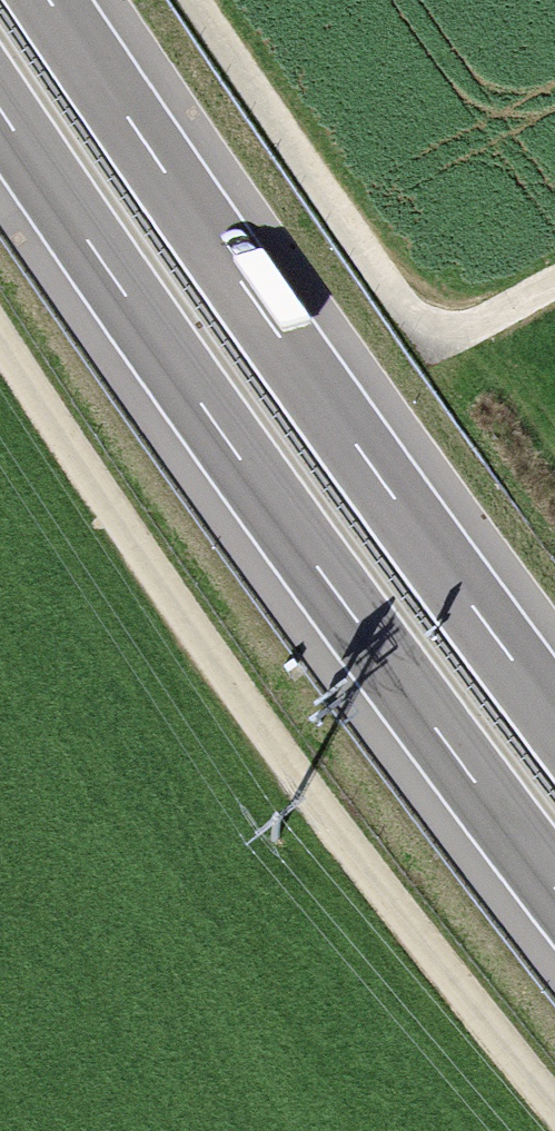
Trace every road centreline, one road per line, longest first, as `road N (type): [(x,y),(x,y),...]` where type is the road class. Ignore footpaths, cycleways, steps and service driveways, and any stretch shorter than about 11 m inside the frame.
road 1 (track): [(554,1113),(250,719),(0,327)]
road 2 (motorway): [(0,113),(331,589),(554,889)]
road 3 (motorway): [(554,718),(49,0)]
road 4 (track): [(186,0),(422,359),(554,286)]

